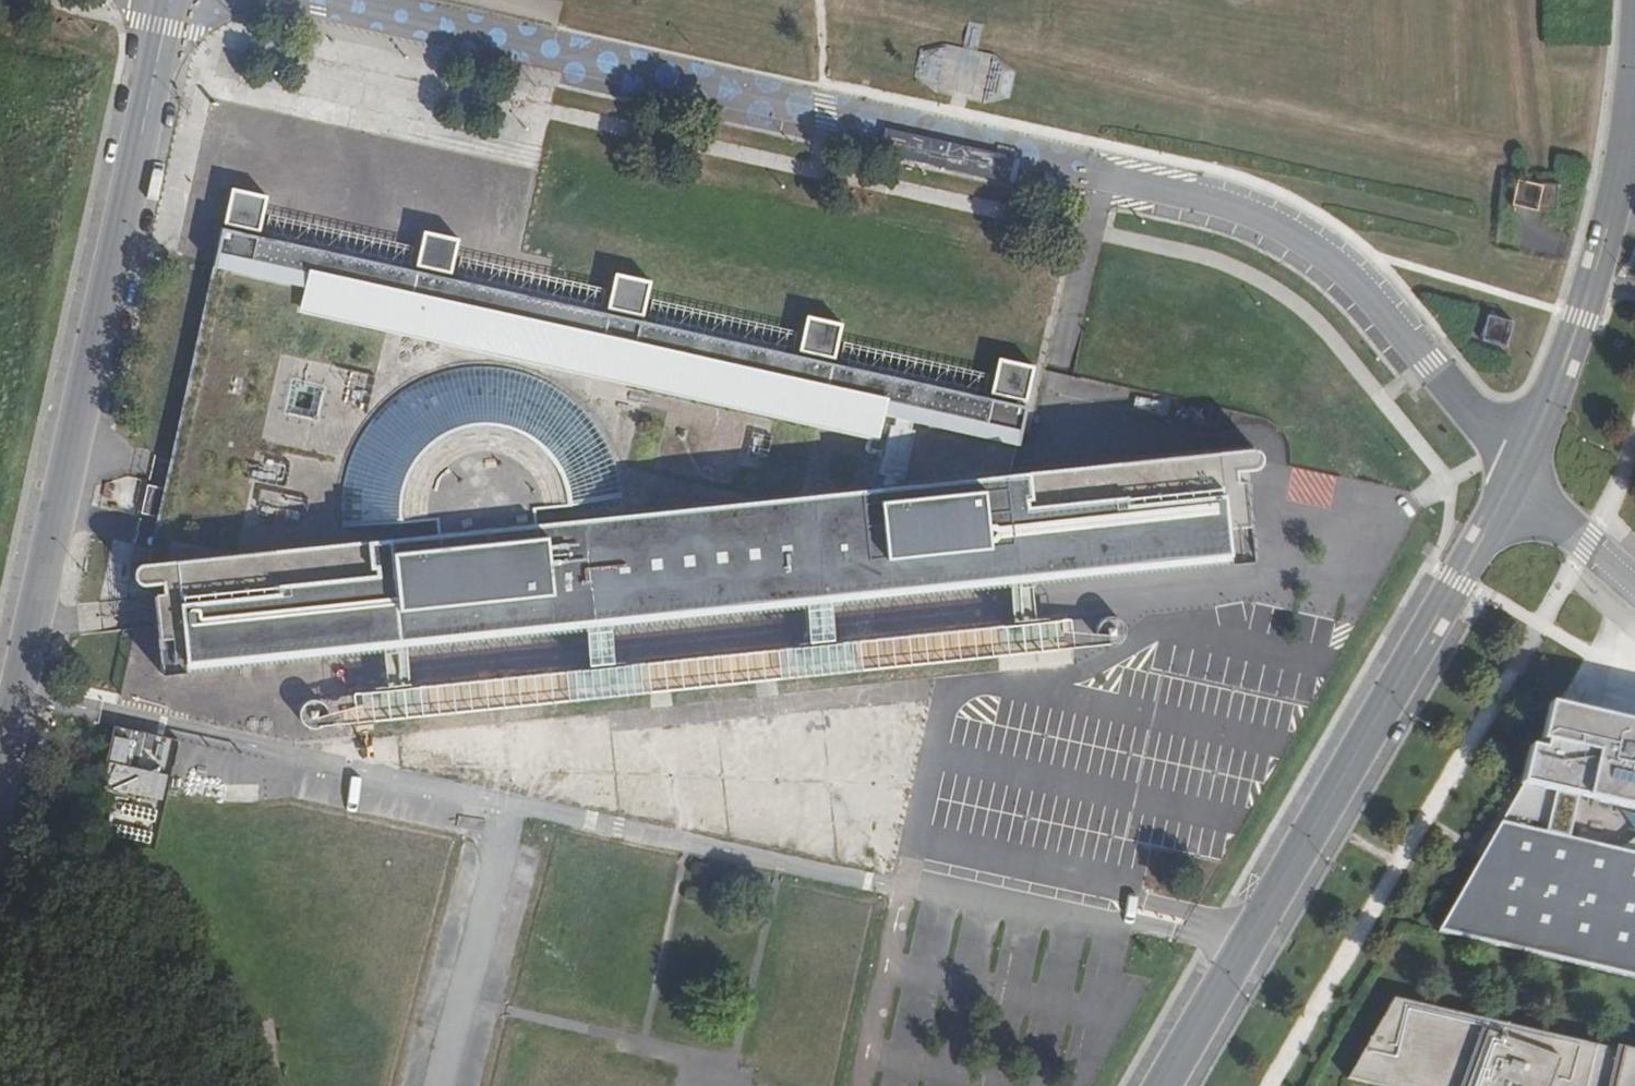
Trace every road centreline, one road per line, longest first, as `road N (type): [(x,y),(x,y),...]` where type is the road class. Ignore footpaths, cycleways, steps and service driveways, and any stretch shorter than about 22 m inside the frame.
road 1 (tertiary): [(172,0),(0,773)]
road 2 (unclassified): [(1164,1085),(1518,472)]
road 3 (unclassified): [(1101,176),(1255,214),(1324,254),(1431,363),(1518,472)]
road 4 (unclassified): [(1518,472),(1593,283),(1634,76)]
road 5 (unclassified): [(1518,472),(1634,585)]

